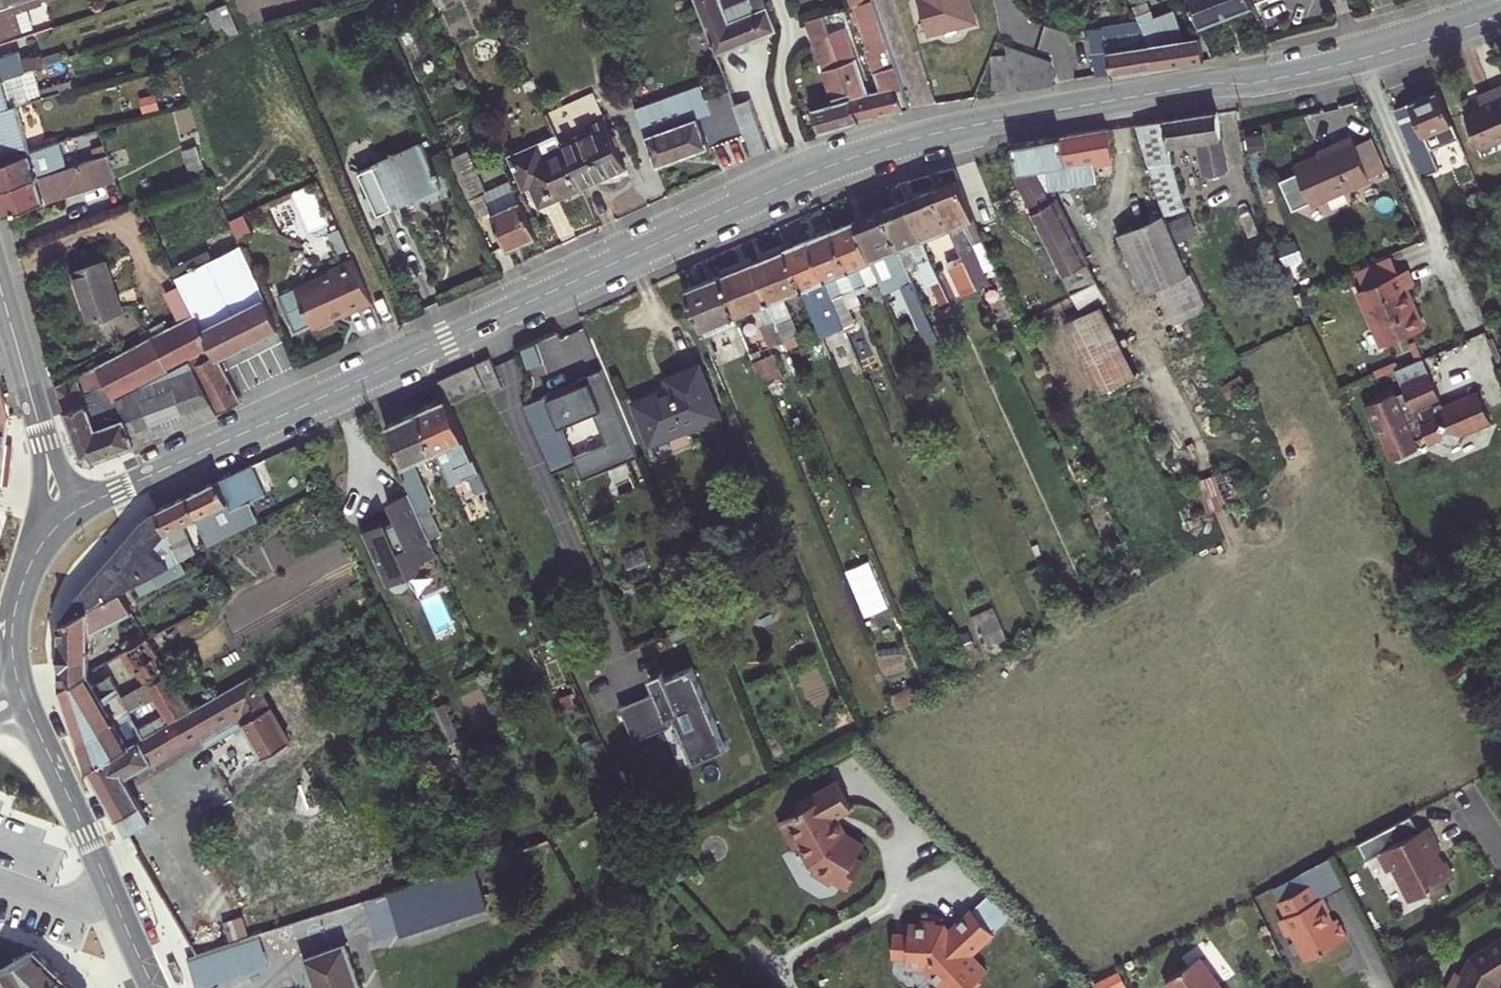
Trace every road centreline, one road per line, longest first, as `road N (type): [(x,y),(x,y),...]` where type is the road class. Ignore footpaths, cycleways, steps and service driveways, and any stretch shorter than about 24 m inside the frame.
road 1 (tertiary): [(935,134),(797,181),(66,518)]
road 2 (tertiary): [(1360,61),(935,134)]
road 3 (tertiary): [(23,696),(153,987)]
road 4 (residential): [(1360,61),(1473,329)]
road 5 (tertiary): [(0,286),(66,518)]
road 6 (tertiary): [(66,518),(37,552),(15,611),(12,654),(23,696)]
road 7 (tertiary): [(1500,15),(1360,61)]
road 8 (residential): [(889,0),(935,134)]

